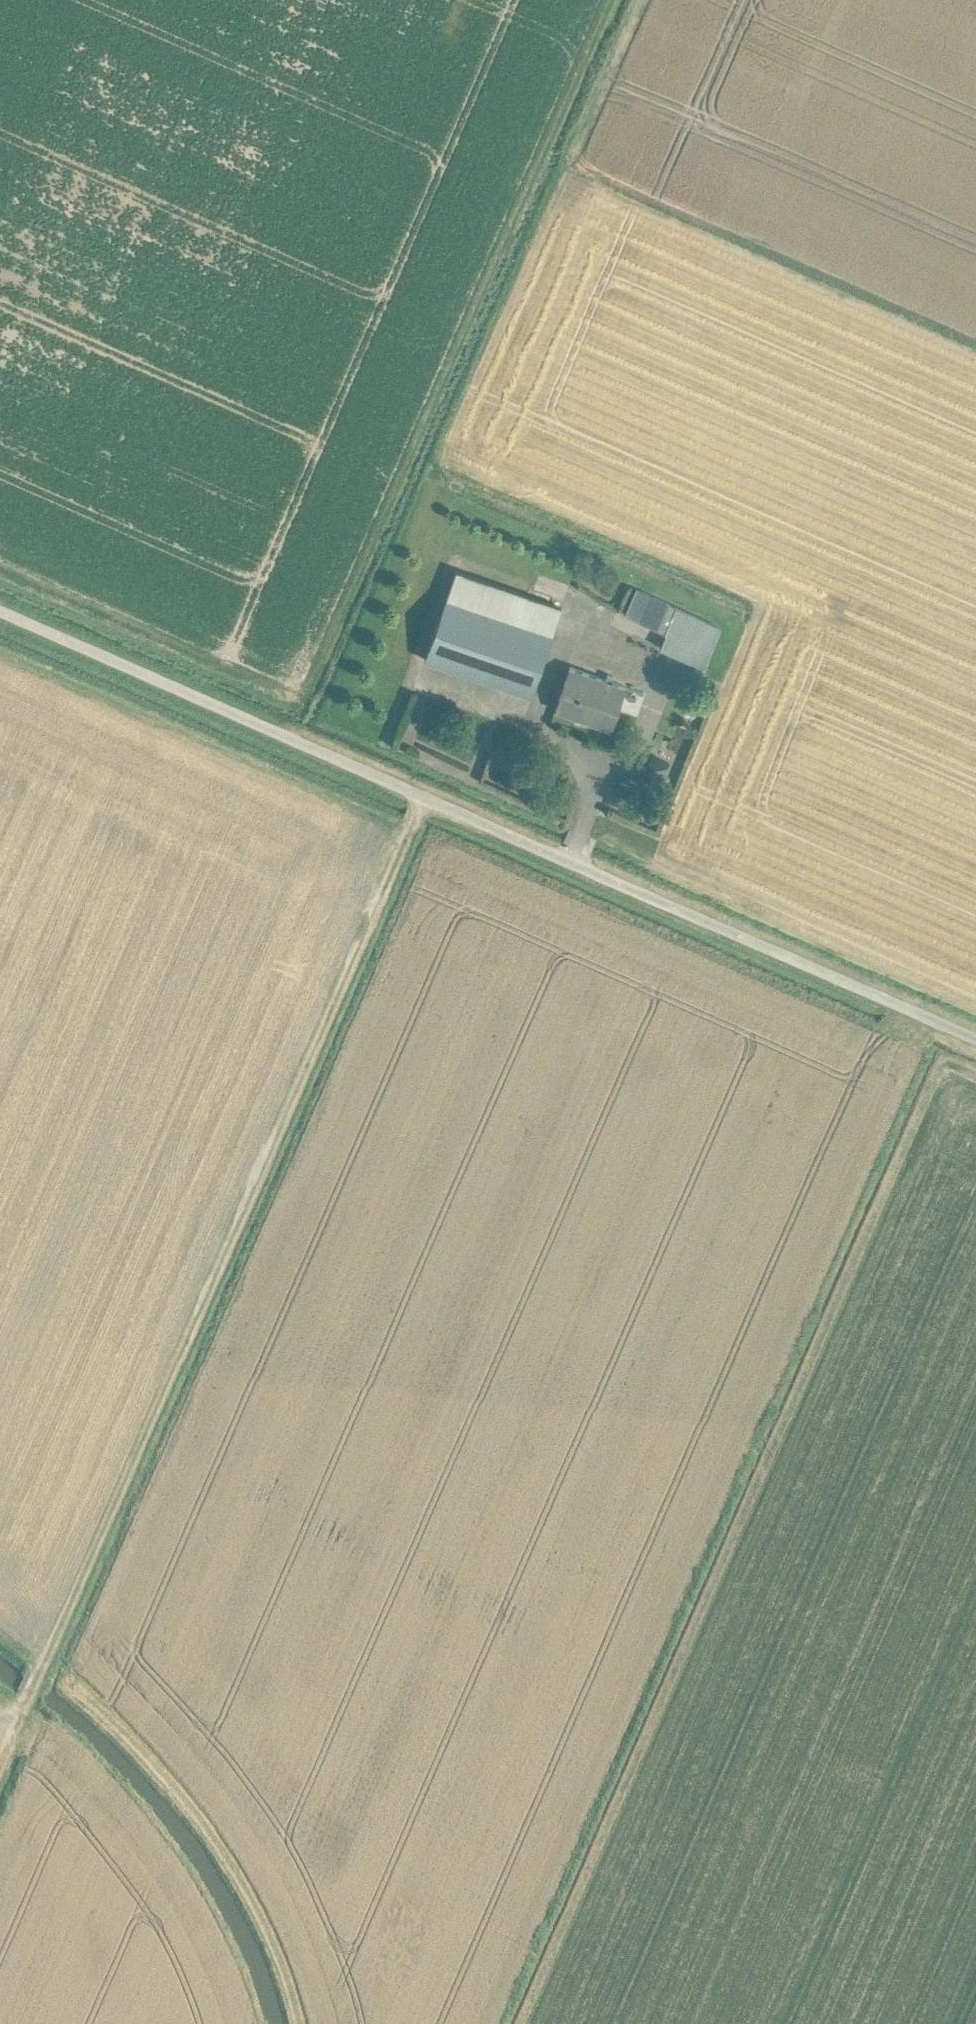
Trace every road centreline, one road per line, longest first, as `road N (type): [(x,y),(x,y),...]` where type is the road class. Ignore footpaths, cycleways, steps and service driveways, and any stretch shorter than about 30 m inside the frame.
road 1 (unclassified): [(975,1039),(0,615)]
road 2 (track): [(572,163),(643,0)]

